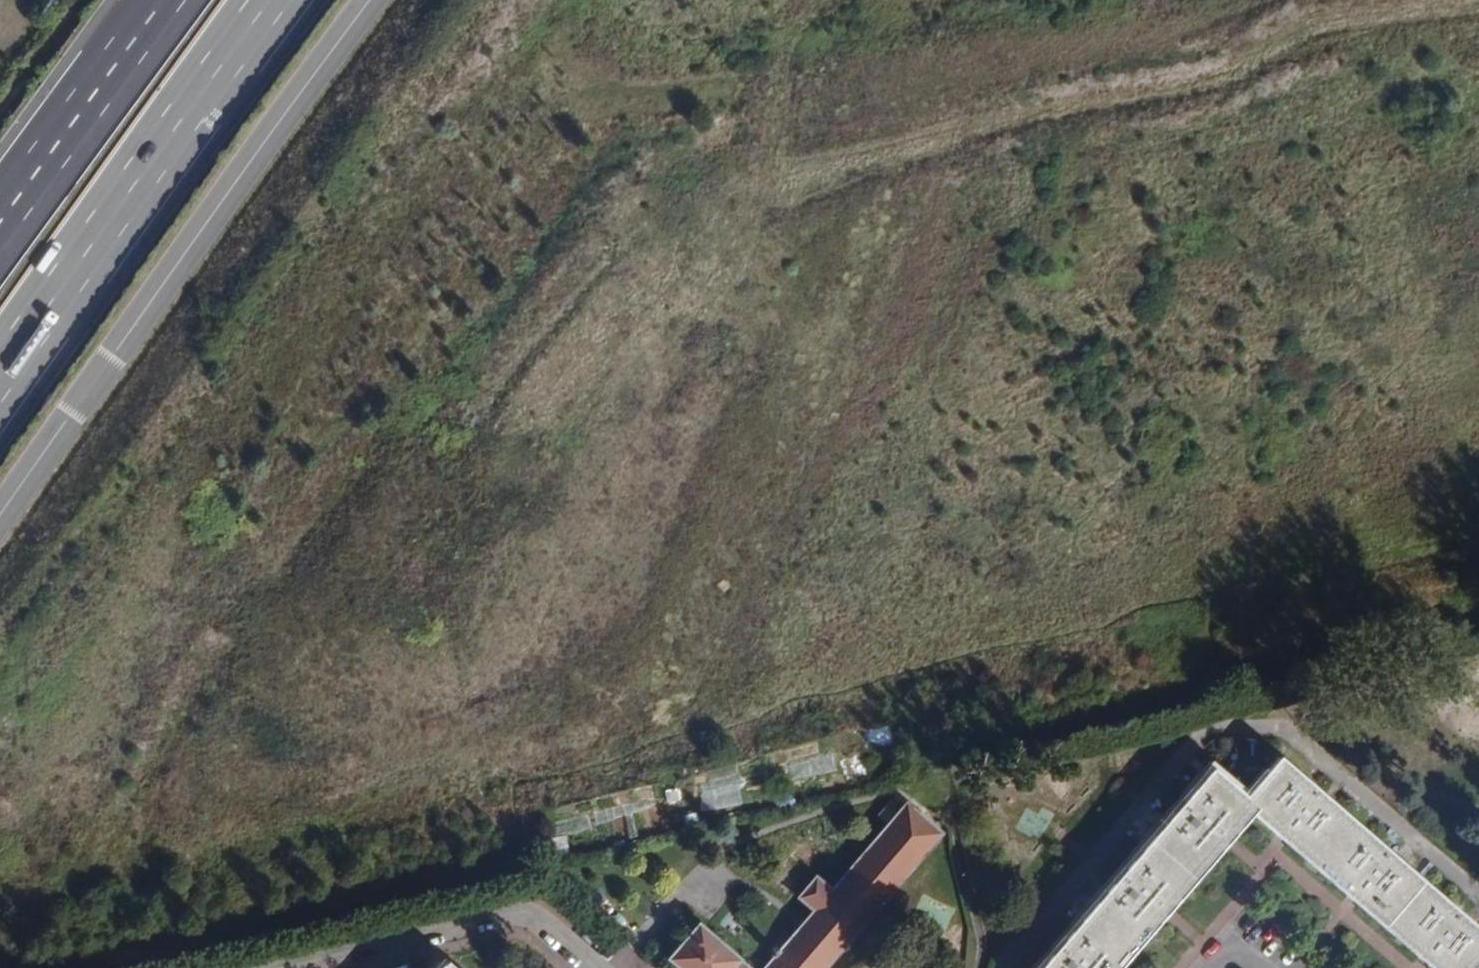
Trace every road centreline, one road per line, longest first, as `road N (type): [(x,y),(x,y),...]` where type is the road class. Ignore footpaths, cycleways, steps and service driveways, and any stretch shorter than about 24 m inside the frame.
road 1 (residential): [(373,0),(0,524)]
road 2 (motorway): [(0,376),(271,0)]
road 3 (residential): [(595,967),(526,913),(284,967)]
road 4 (motorway): [(164,0),(0,223)]

